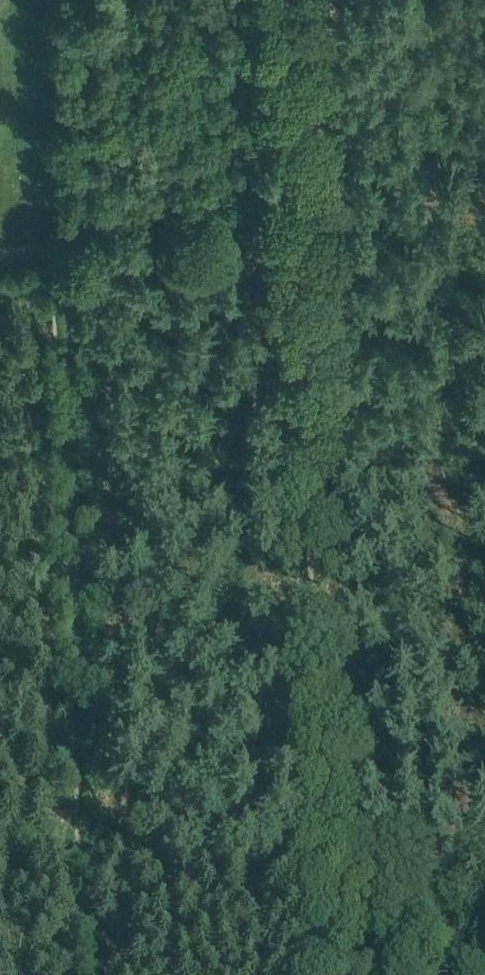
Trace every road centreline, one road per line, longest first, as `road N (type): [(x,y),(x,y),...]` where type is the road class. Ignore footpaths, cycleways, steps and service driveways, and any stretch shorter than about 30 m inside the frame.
road 1 (track): [(325,974),(290,0)]
road 2 (track): [(298,215),(103,256),(57,276),(87,974)]

